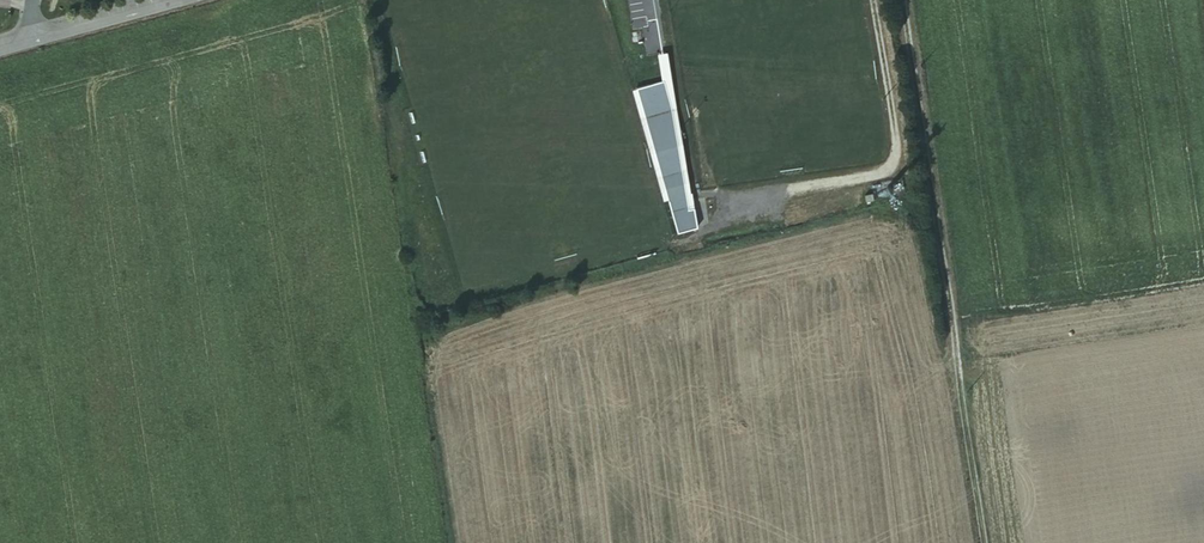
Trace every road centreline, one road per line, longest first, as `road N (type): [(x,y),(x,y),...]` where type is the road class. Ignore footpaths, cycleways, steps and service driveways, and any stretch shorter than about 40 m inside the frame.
road 1 (track): [(902,0),(983,542)]
road 2 (unclassified): [(34,39),(177,0)]

